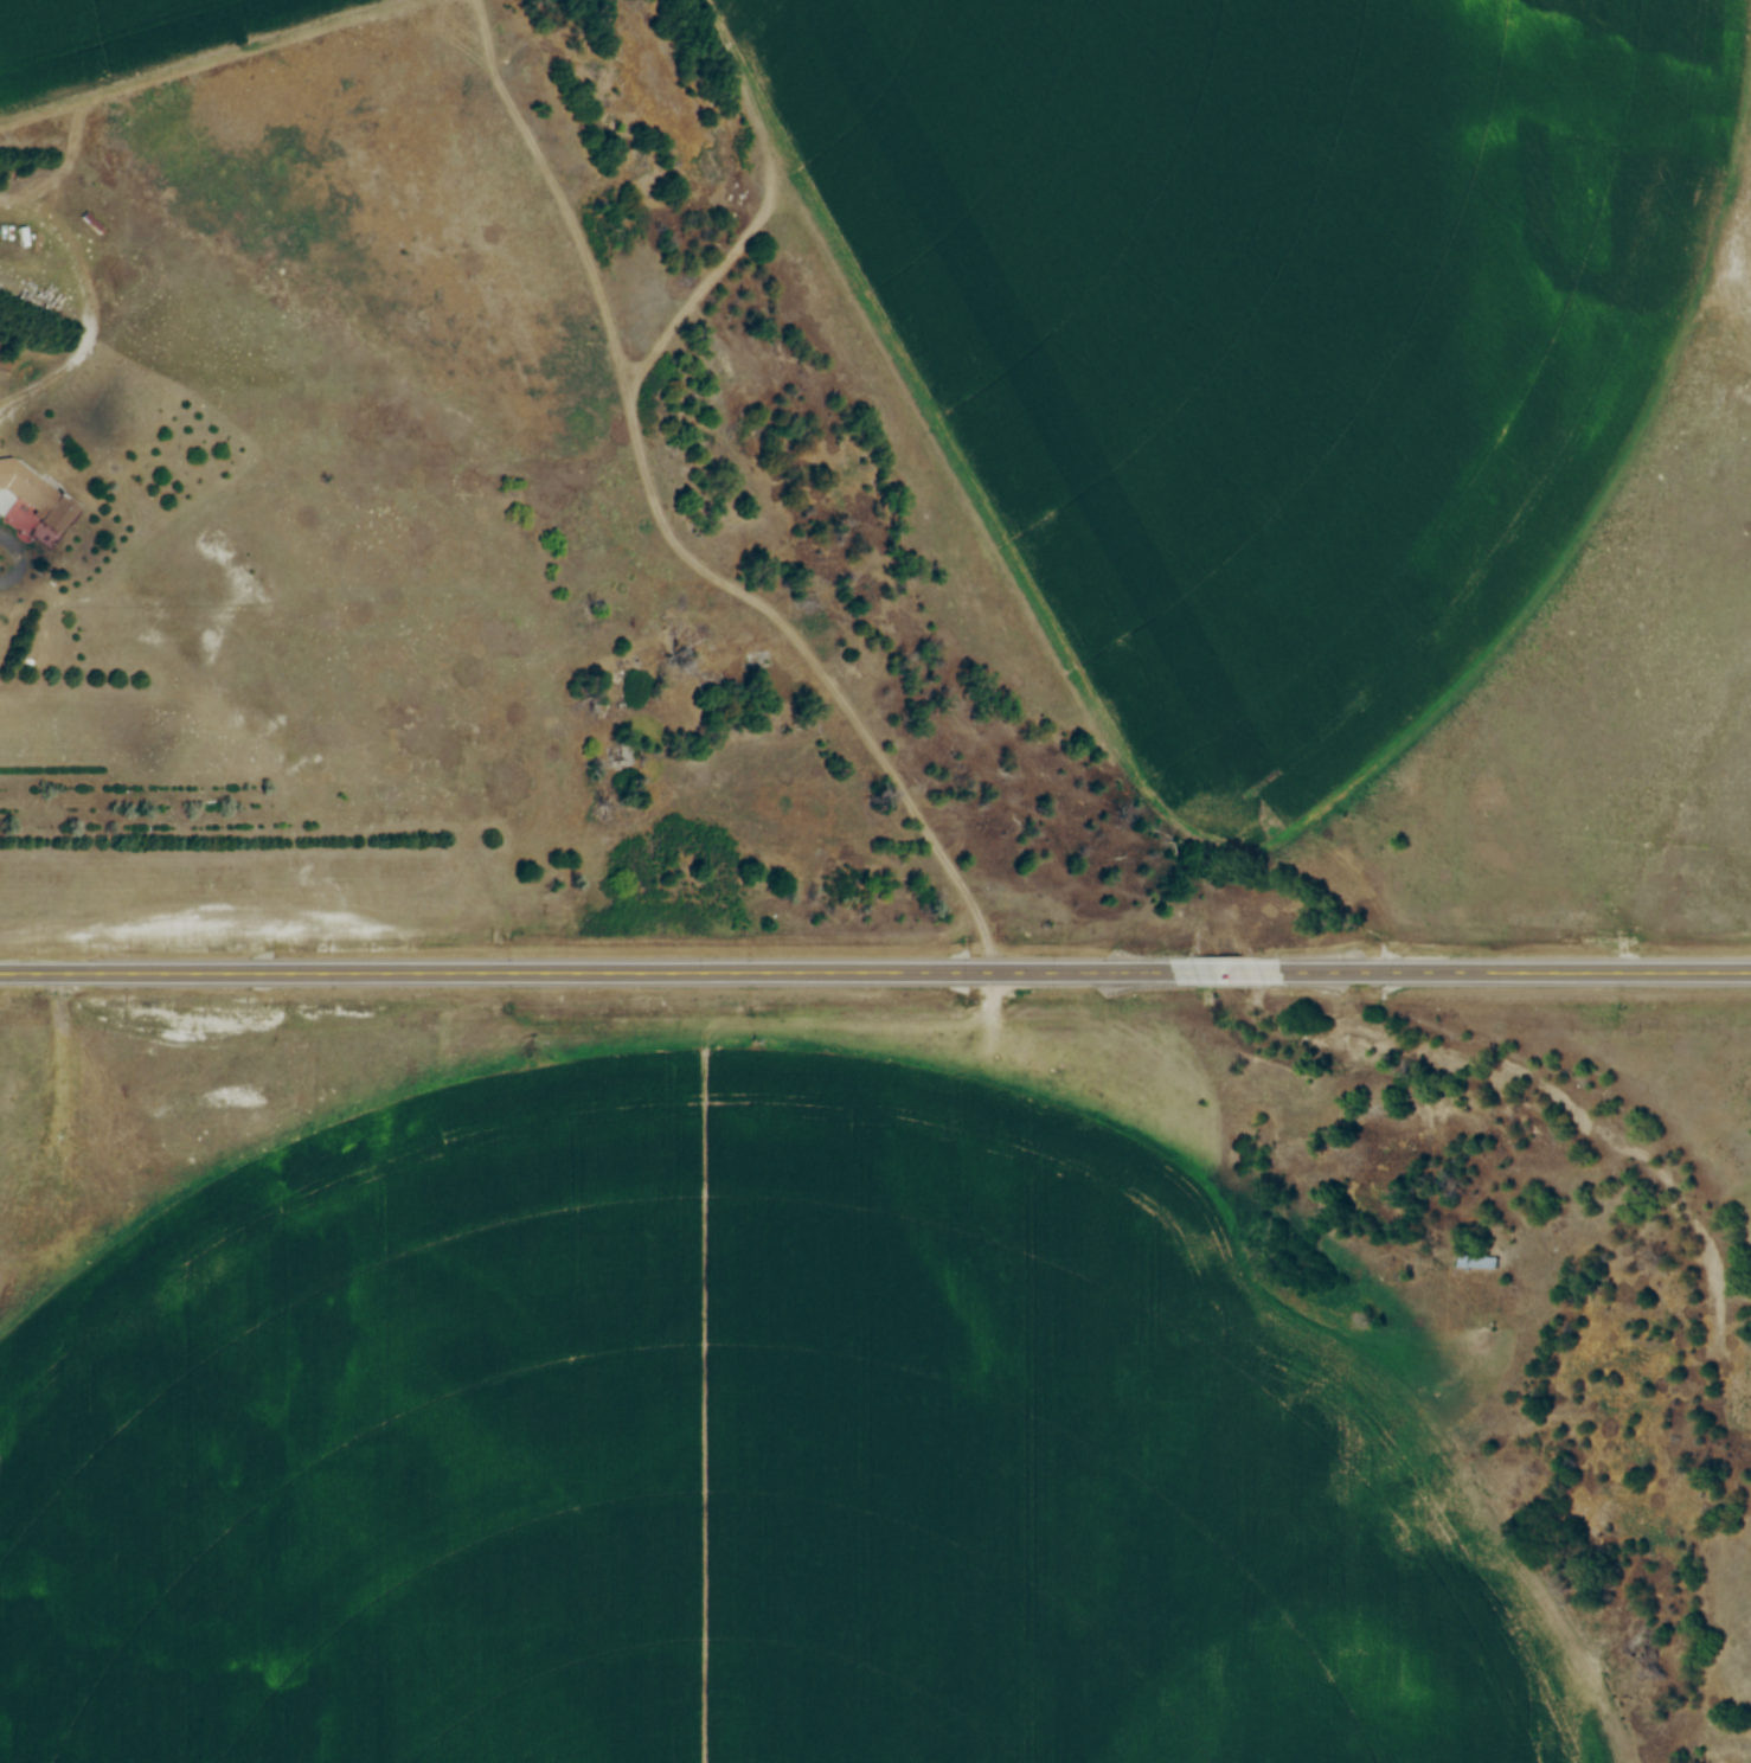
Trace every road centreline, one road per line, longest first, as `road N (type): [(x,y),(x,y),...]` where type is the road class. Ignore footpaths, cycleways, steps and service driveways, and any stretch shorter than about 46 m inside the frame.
road 1 (primary): [(0,970),(1180,973)]
road 2 (primary): [(1288,972),(1750,971)]

